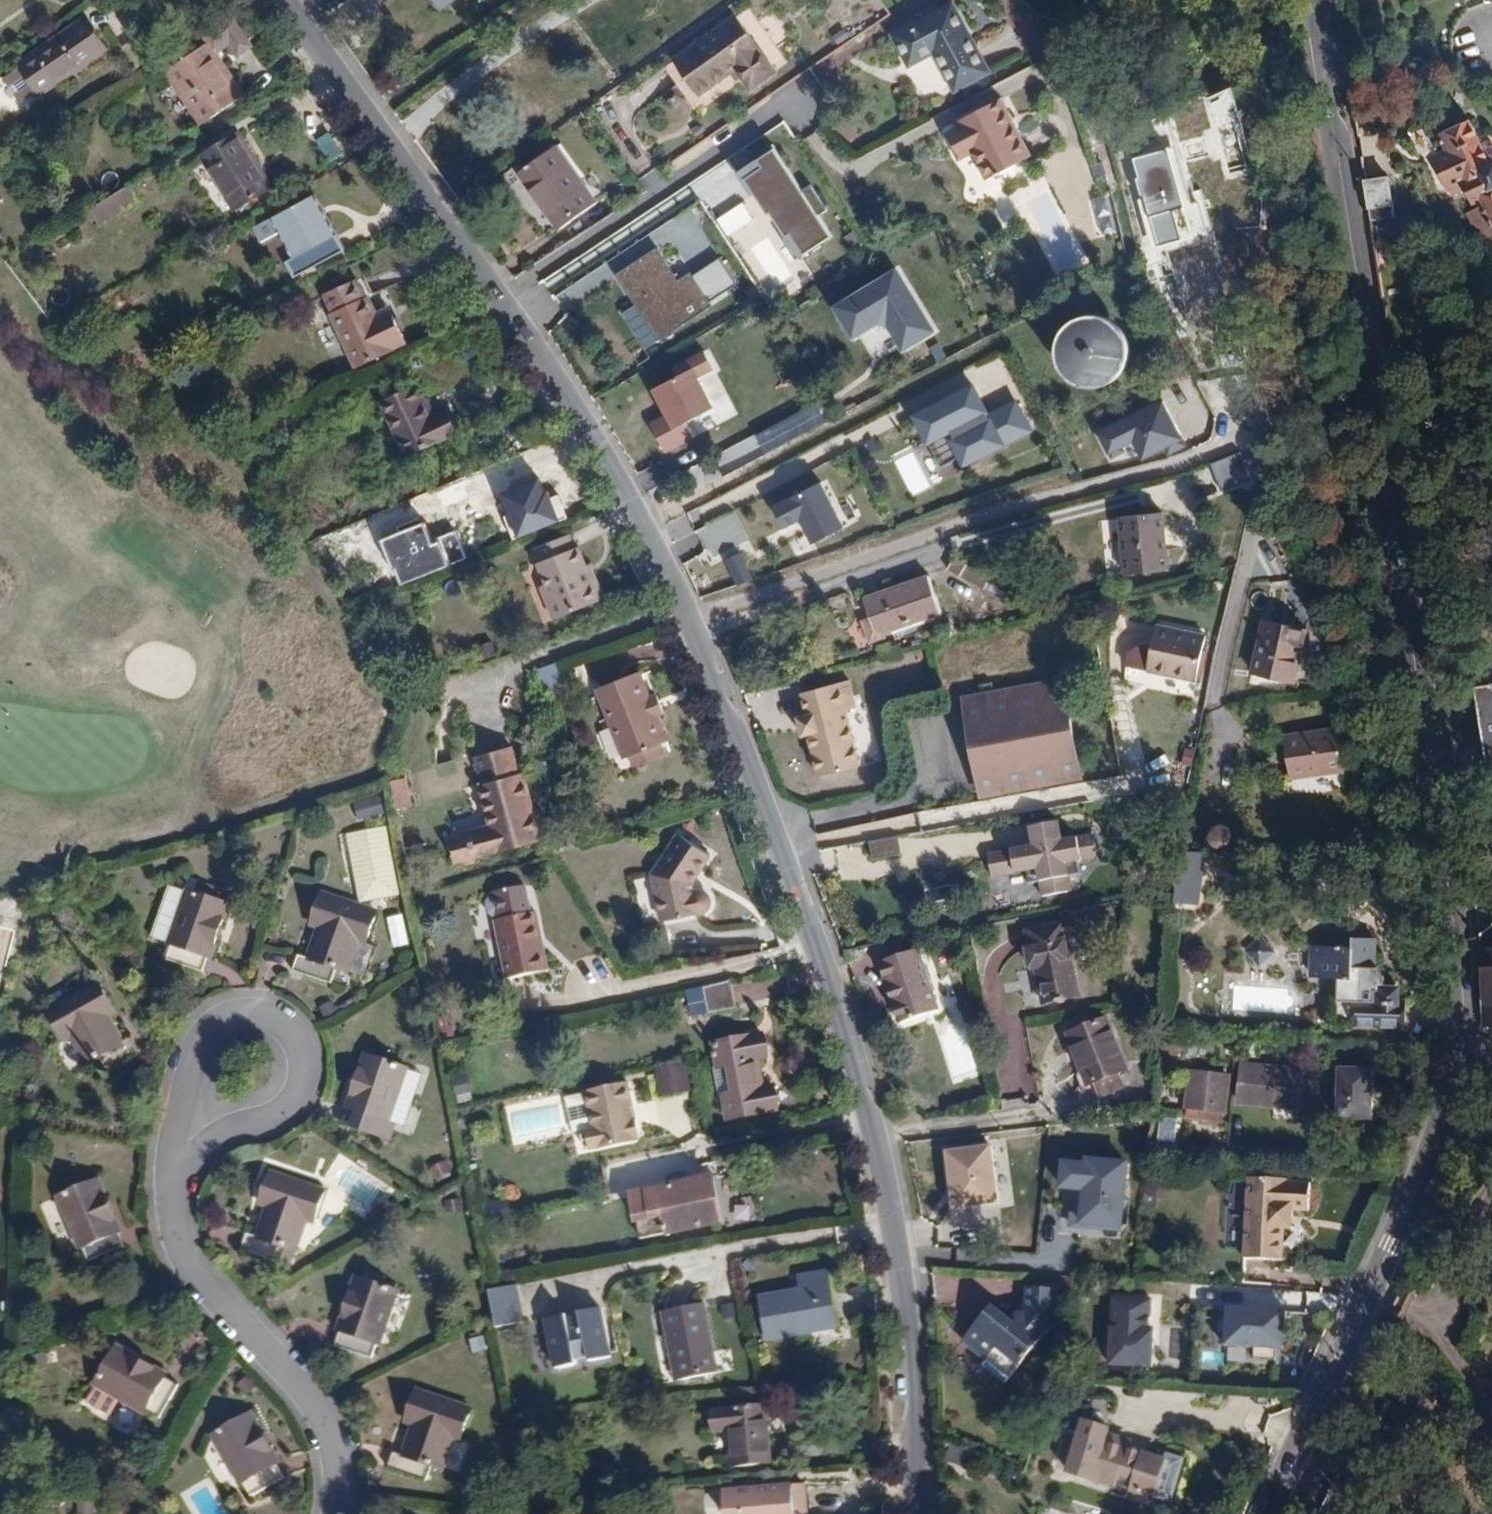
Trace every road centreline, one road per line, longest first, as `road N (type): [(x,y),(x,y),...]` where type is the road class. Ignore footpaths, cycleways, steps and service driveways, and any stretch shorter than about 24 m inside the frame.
road 1 (tertiary): [(283,0),(426,202),(439,210),(563,398),(668,577),(705,661),(838,1008),(890,1200),(913,1348),(914,1513)]
road 2 (residential): [(1462,1062),(1463,960),(1335,129),(1326,114),(1315,0)]
road 3 (residential): [(1273,1513),(1428,1164),(1462,1062)]
road 4 (residential): [(333,1513),(328,1423),(190,1268),(172,1216),(168,1163)]
road 5 (residential): [(168,1163),(284,1109),(305,1046),(253,1004),(222,1005),(190,1032)]
road 6 (residential): [(190,1032),(168,1163)]

